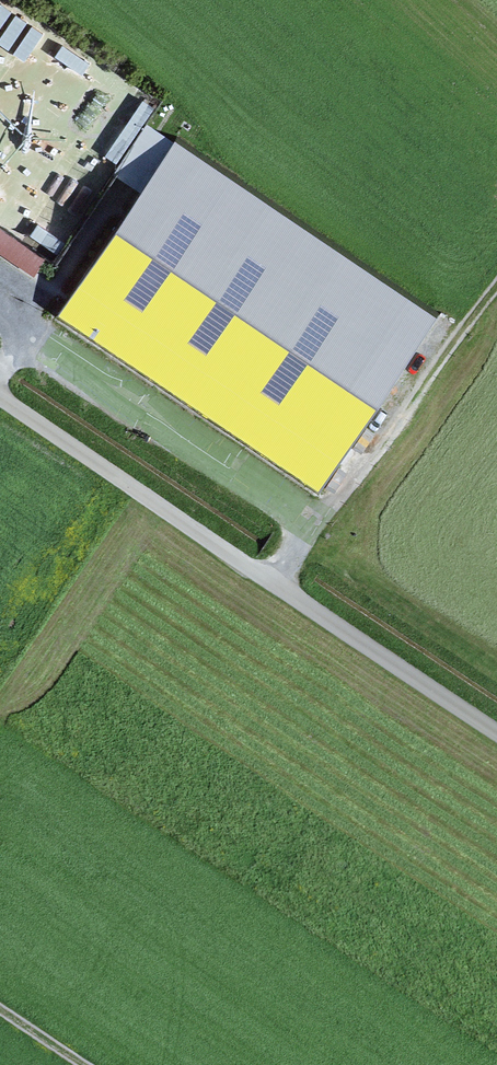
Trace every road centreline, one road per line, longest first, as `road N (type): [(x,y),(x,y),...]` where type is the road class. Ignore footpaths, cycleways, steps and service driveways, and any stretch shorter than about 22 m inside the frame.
road 1 (track): [(496,729),(0,397)]
road 2 (track): [(0,359),(21,328),(315,523),(277,582)]
road 3 (track): [(315,523),(496,287)]
road 4 (track): [(21,328),(119,186)]

